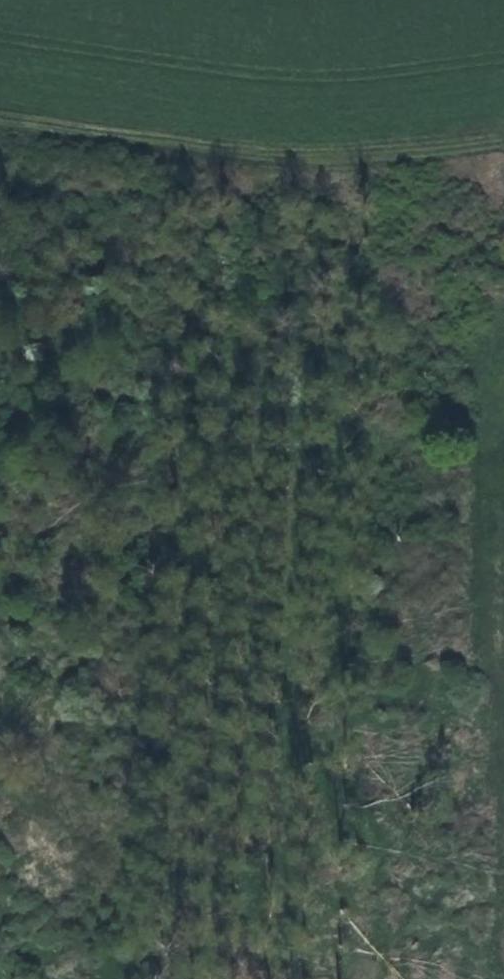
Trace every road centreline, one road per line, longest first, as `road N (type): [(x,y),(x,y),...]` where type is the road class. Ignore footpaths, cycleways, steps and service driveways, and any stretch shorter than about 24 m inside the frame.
road 1 (track): [(503,149),(334,172),(0,129)]

